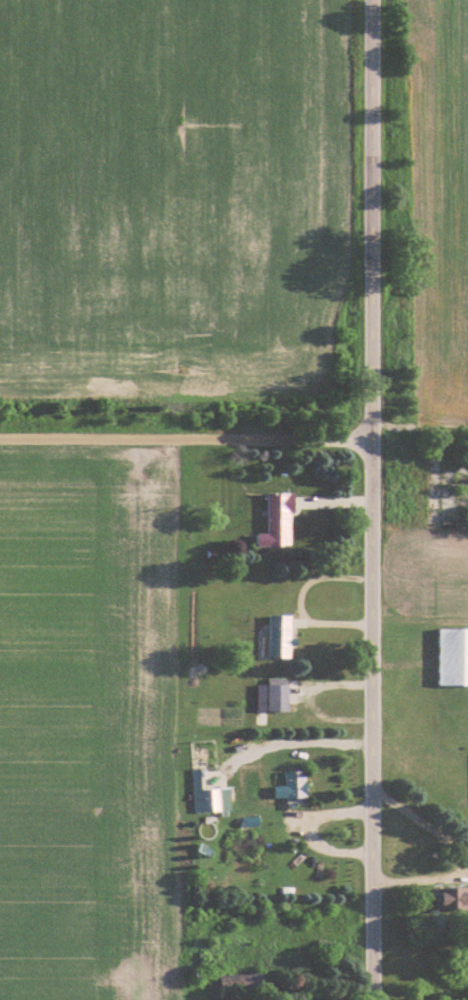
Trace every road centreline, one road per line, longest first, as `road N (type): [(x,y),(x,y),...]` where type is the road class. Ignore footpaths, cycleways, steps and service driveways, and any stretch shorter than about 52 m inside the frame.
road 1 (residential): [(373,999),(373,0)]
road 2 (residential): [(373,441),(0,442)]

